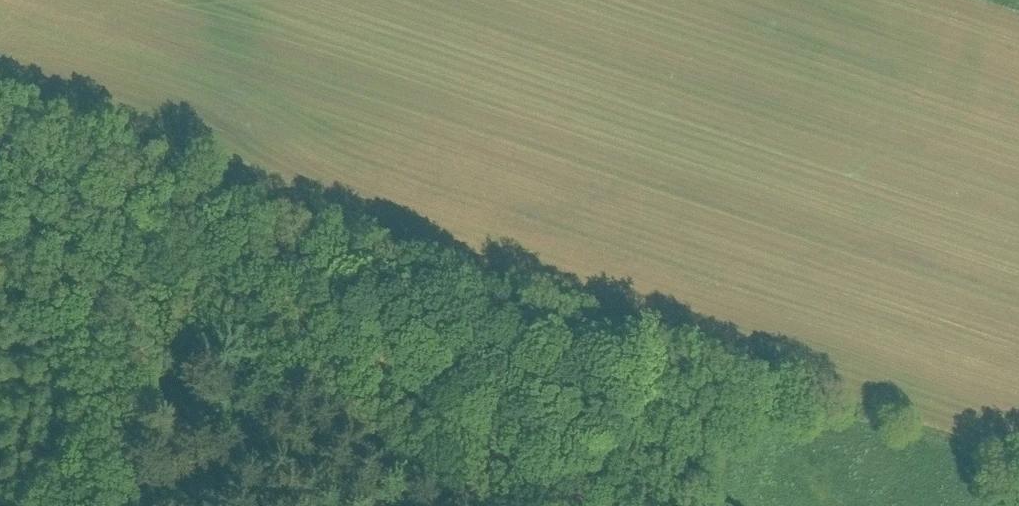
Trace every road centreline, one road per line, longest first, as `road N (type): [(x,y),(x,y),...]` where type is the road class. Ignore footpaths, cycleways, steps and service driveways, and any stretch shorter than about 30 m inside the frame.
road 1 (unclassified): [(576,505),(0,152)]

